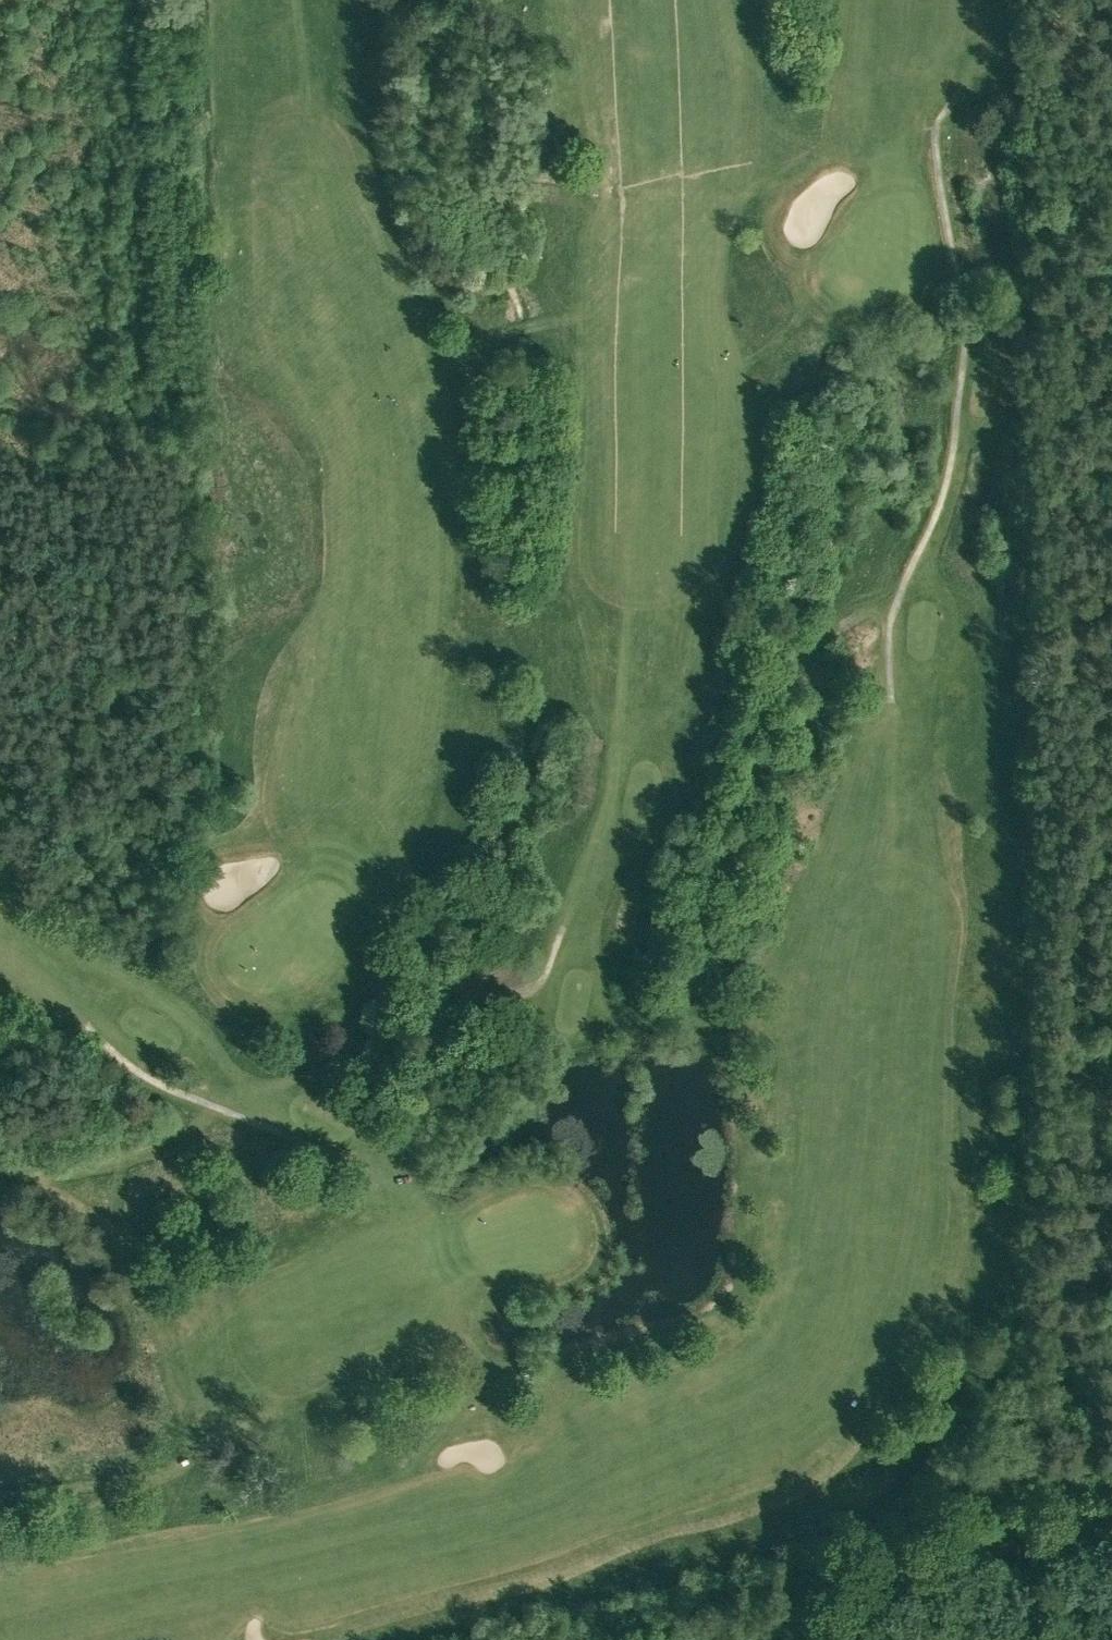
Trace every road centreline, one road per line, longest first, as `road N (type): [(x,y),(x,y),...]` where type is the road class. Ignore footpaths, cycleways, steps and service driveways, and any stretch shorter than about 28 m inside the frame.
road 1 (track): [(1111,1522),(881,1582),(849,1615),(851,1639)]

